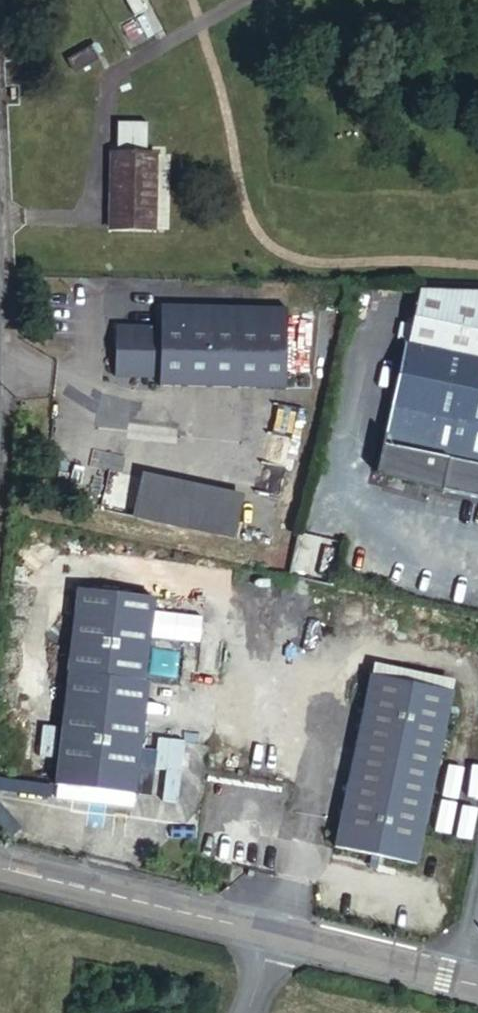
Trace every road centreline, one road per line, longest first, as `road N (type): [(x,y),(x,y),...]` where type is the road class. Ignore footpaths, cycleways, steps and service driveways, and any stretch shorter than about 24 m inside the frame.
road 1 (residential): [(477,985),(0,869)]

